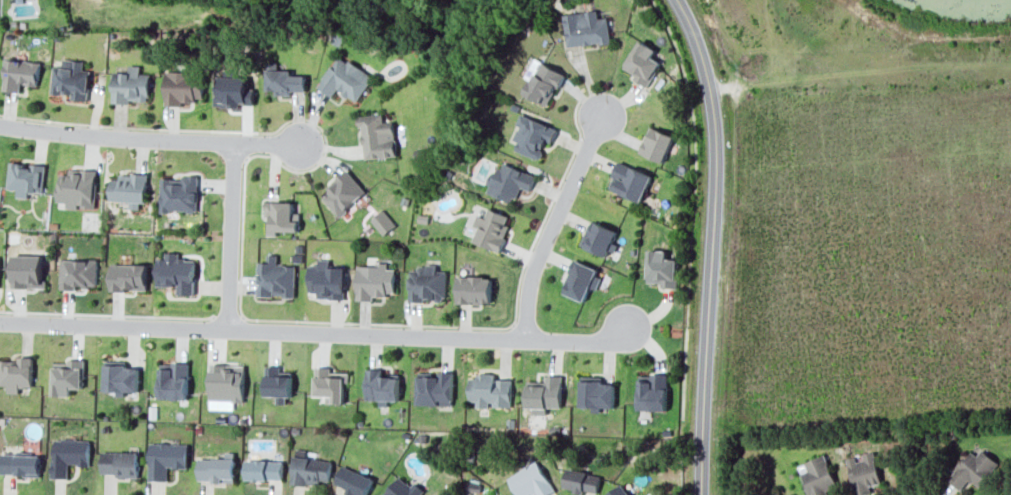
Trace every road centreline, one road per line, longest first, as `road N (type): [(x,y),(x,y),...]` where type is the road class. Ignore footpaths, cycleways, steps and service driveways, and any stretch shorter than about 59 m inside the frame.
road 1 (residential): [(0,322),(583,341),(637,328)]
road 2 (residential): [(701,494),(714,168),(707,81),(677,0)]
road 3 (residential): [(306,145),(0,126)]
road 4 (residential): [(605,111),(537,253),(521,339)]
road 5 (residential): [(224,331),(231,143)]

